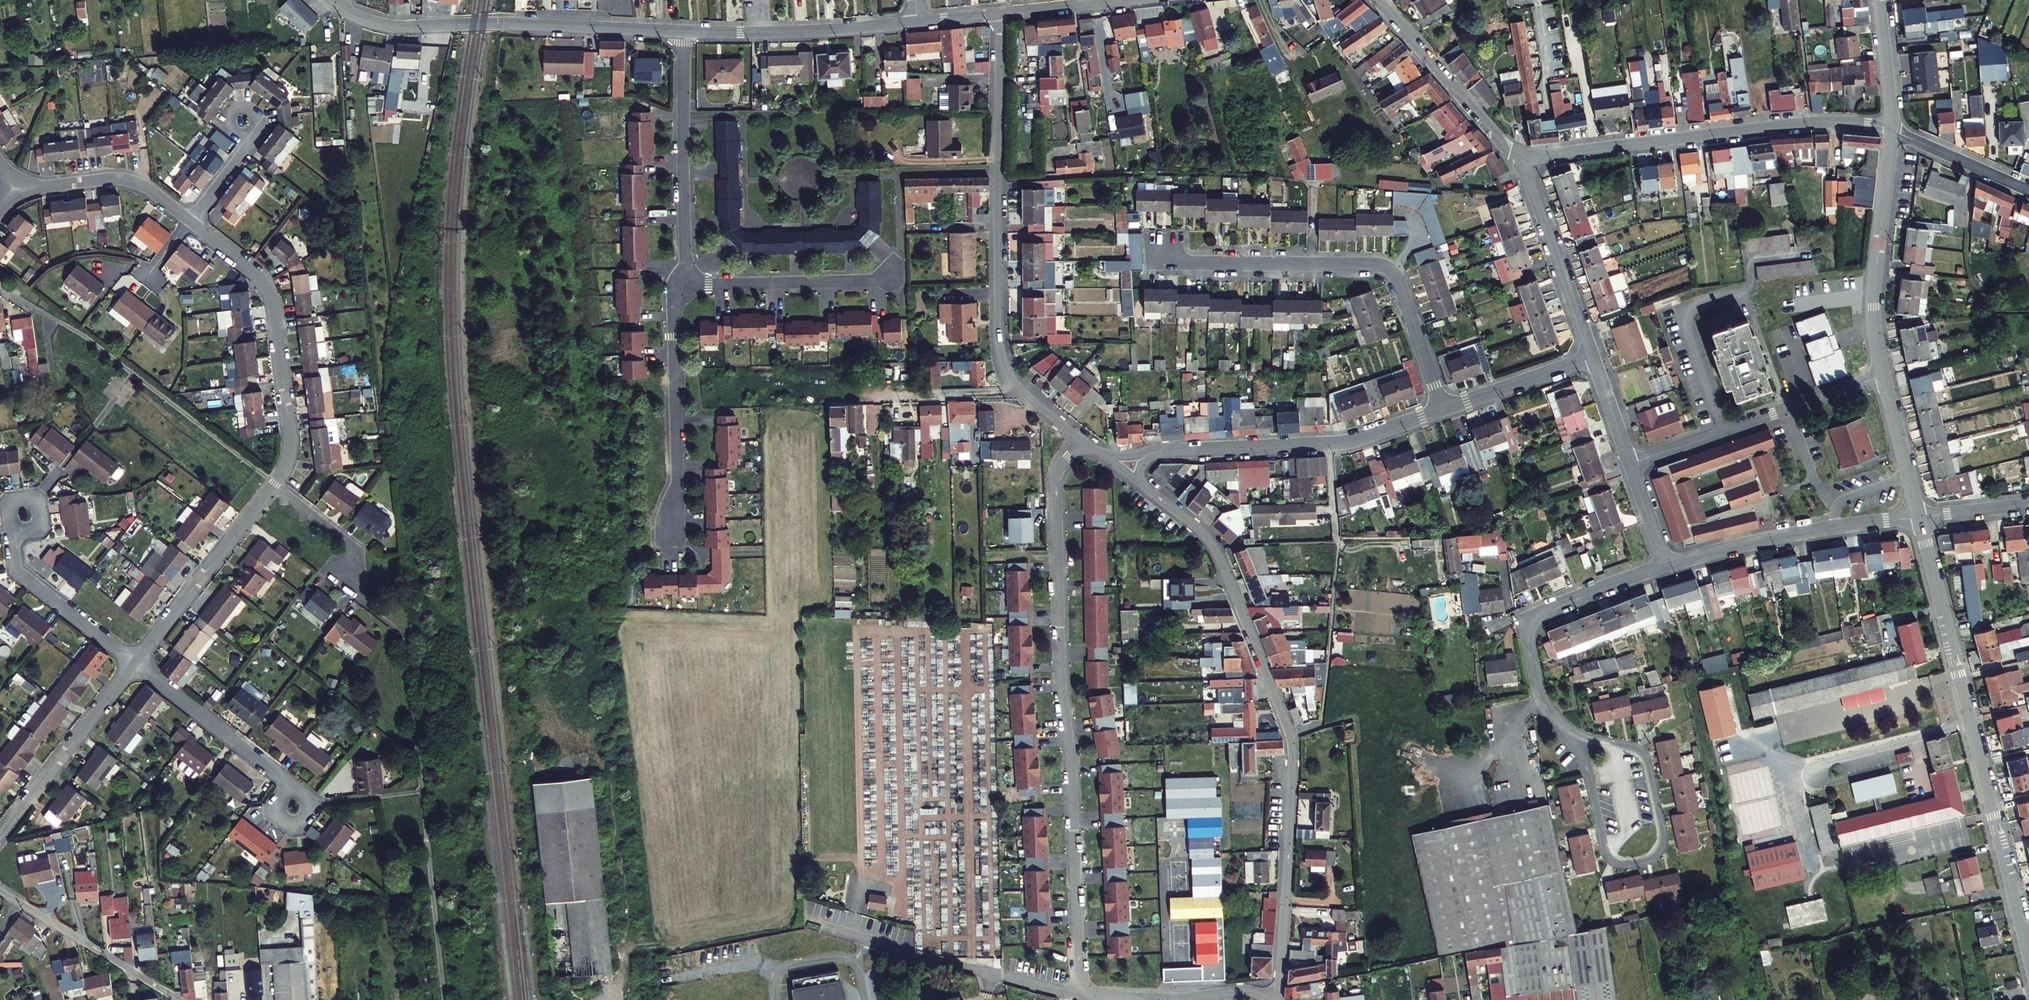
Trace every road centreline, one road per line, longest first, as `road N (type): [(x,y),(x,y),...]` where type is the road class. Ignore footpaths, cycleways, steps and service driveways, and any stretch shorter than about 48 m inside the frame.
road 1 (residential): [(1276,999),(1290,734),(1213,545),(1138,482)]
road 2 (residential): [(1082,441),(1057,484),(1080,994)]
road 3 (residential): [(1082,441),(1021,392),(1001,356),(1000,13)]
road 4 (residential): [(1920,517),(2028,955)]
road 5 (residential): [(1443,410),(1400,282),(1387,267),(1157,262)]
road 6 (tertiary): [(1892,125),(1807,123),(1523,158)]
road 7 (tertiary): [(684,31),(396,27),(341,8)]
road 8 (residential): [(191,221),(260,275),(271,295),(291,438),(275,482)]
road 9 (residential): [(1573,736),(1607,854),(1618,864),(1653,857),(1662,847),(1646,761),(1628,747)]
road 10 (residential): [(1159,451),(1348,442),(1443,410)]
road 11 (residential): [(811,923),(1080,994)]
road 12 (residential): [(1631,464),(1883,376)]
road 13 (residential): [(1666,566),(1799,532),(1920,517)]
road 14 (residential): [(684,284),(684,31)]
road 15 (residential): [(667,533),(677,487),(673,307),(684,284)]
road 16 (residential): [(1883,376),(1874,289),(1892,134)]
road 17 (residential): [(275,482),(135,662)]
road 18 (residential): [(135,662),(0,836)]
road 19 (residential): [(295,807),(280,776),(135,662)]
road 20 (tertiary): [(1379,0),(1523,158)]
road 21 (residential): [(1523,158),(1593,357)]
road 22 (tertiary): [(179,999),(0,889)]
road 23 (residential): [(894,280),(684,284)]
road 24 (residential): [(135,662),(19,573),(12,530),(22,513)]
road 25 (residential): [(43,186),(132,181),(191,221)]
road 26 (tertiary): [(916,22),(757,33)]
road 27 (residential): [(1443,410),(1593,357)]
road 28 (residential): [(275,482),(351,543),(363,602)]
road 29 (tertiary): [(2028,190),(1892,134)]
road 30 (residential): [(1883,376),(1920,517)]
road 31 (residential): [(1538,615),(1525,632),(1539,692),(1573,736)]
road 32 (residential): [(1538,615),(1666,566)]
road 33 (residential): [(1892,125),(1879,0)]
road 34 (residential): [(1267,999),(1241,991),(1146,999)]

